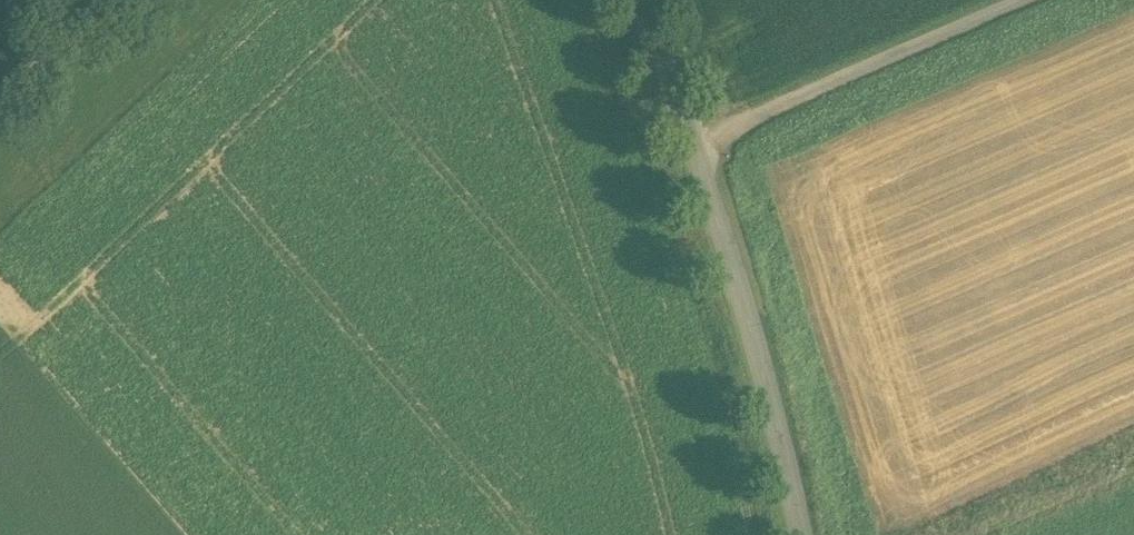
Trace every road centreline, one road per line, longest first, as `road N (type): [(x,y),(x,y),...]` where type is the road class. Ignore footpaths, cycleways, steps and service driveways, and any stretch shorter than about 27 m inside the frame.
road 1 (tertiary): [(789,534),(685,145)]
road 2 (unclassified): [(685,145),(1036,0)]
road 3 (tertiary): [(685,145),(637,0)]
road 4 (track): [(0,100),(104,0)]

